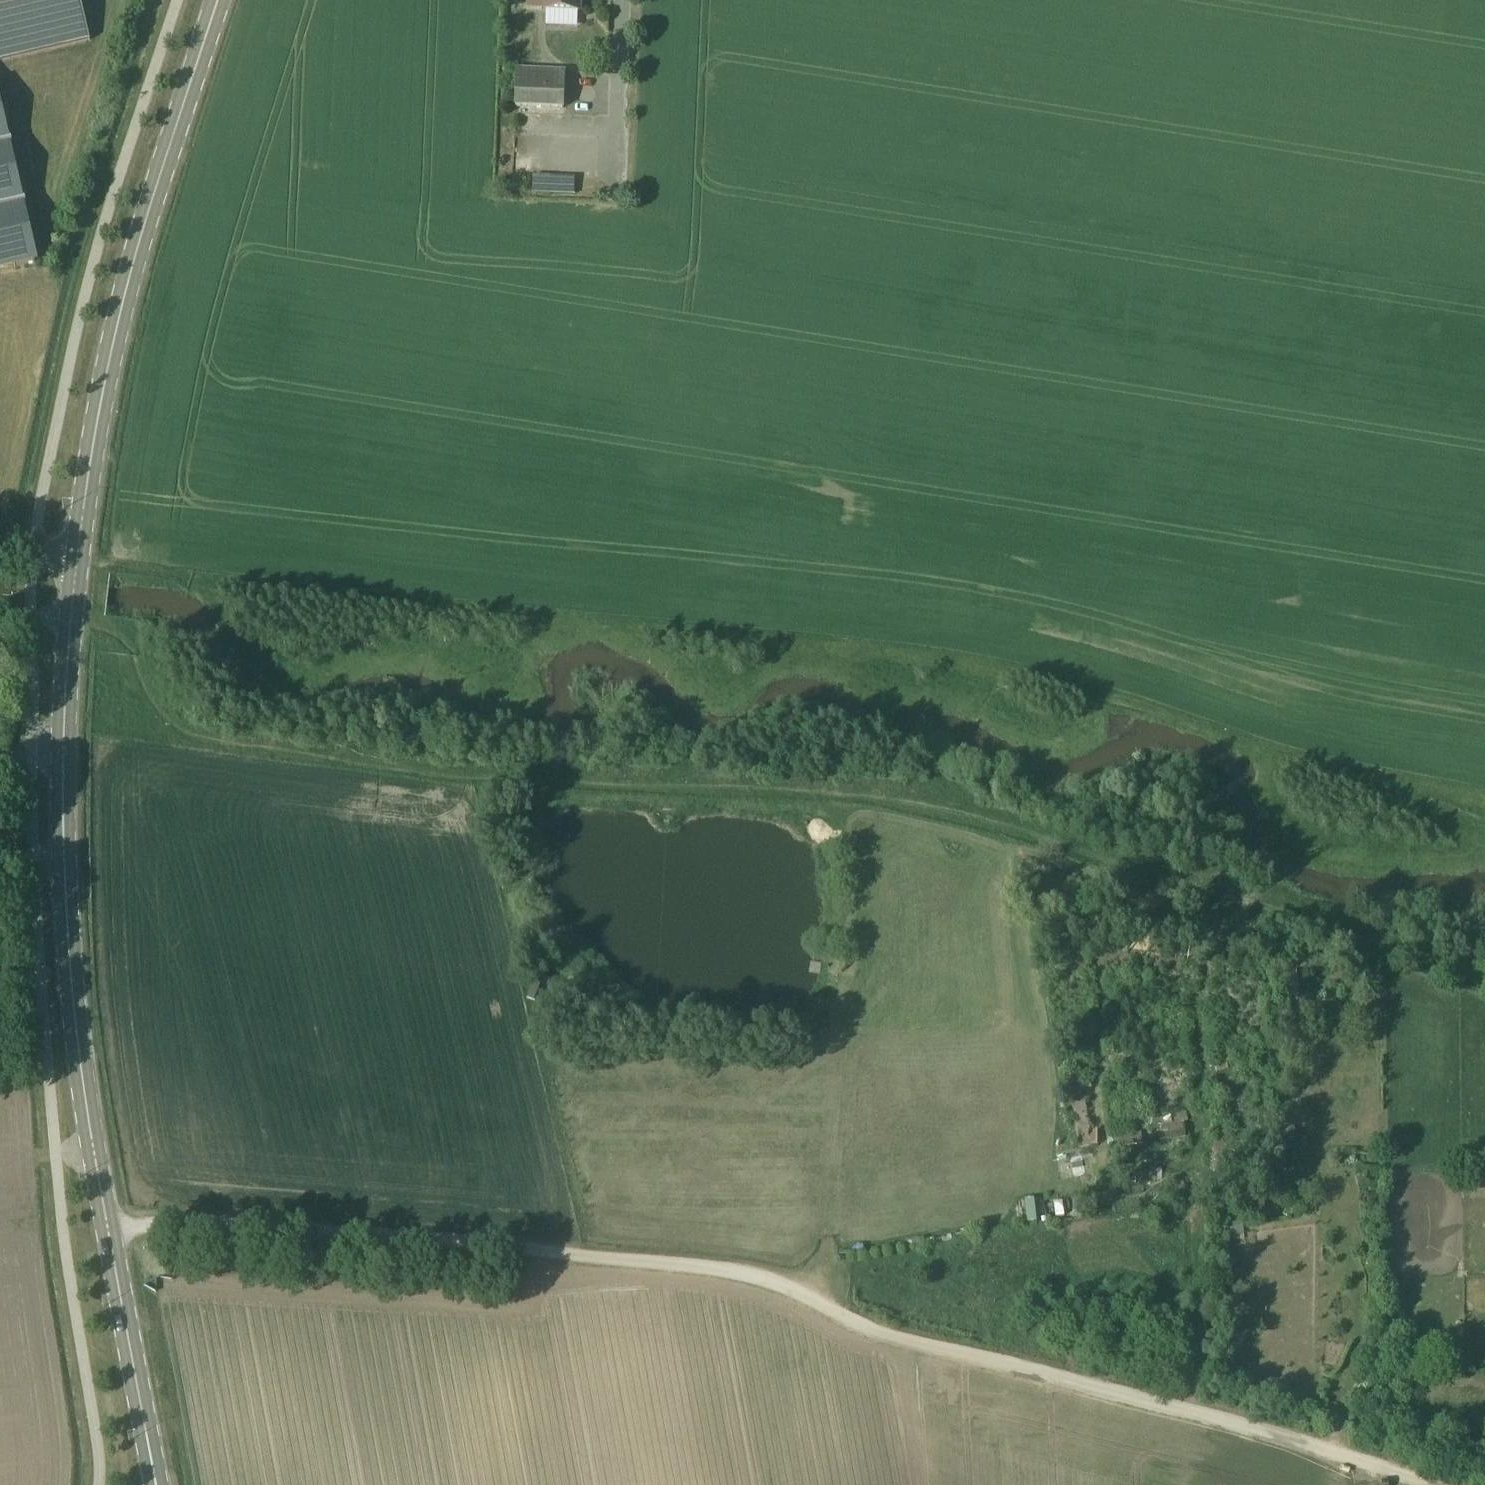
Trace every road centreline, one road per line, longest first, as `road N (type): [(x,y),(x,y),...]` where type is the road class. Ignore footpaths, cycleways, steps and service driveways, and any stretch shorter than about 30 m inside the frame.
road 1 (track): [(1426,1484),(1175,1404),(897,1344),(765,1279),(256,1236),(108,1234)]
road 2 (primary): [(156,1484),(74,1027),(63,824),(77,555)]
road 3 (primary): [(77,555),(126,304),(223,0)]

